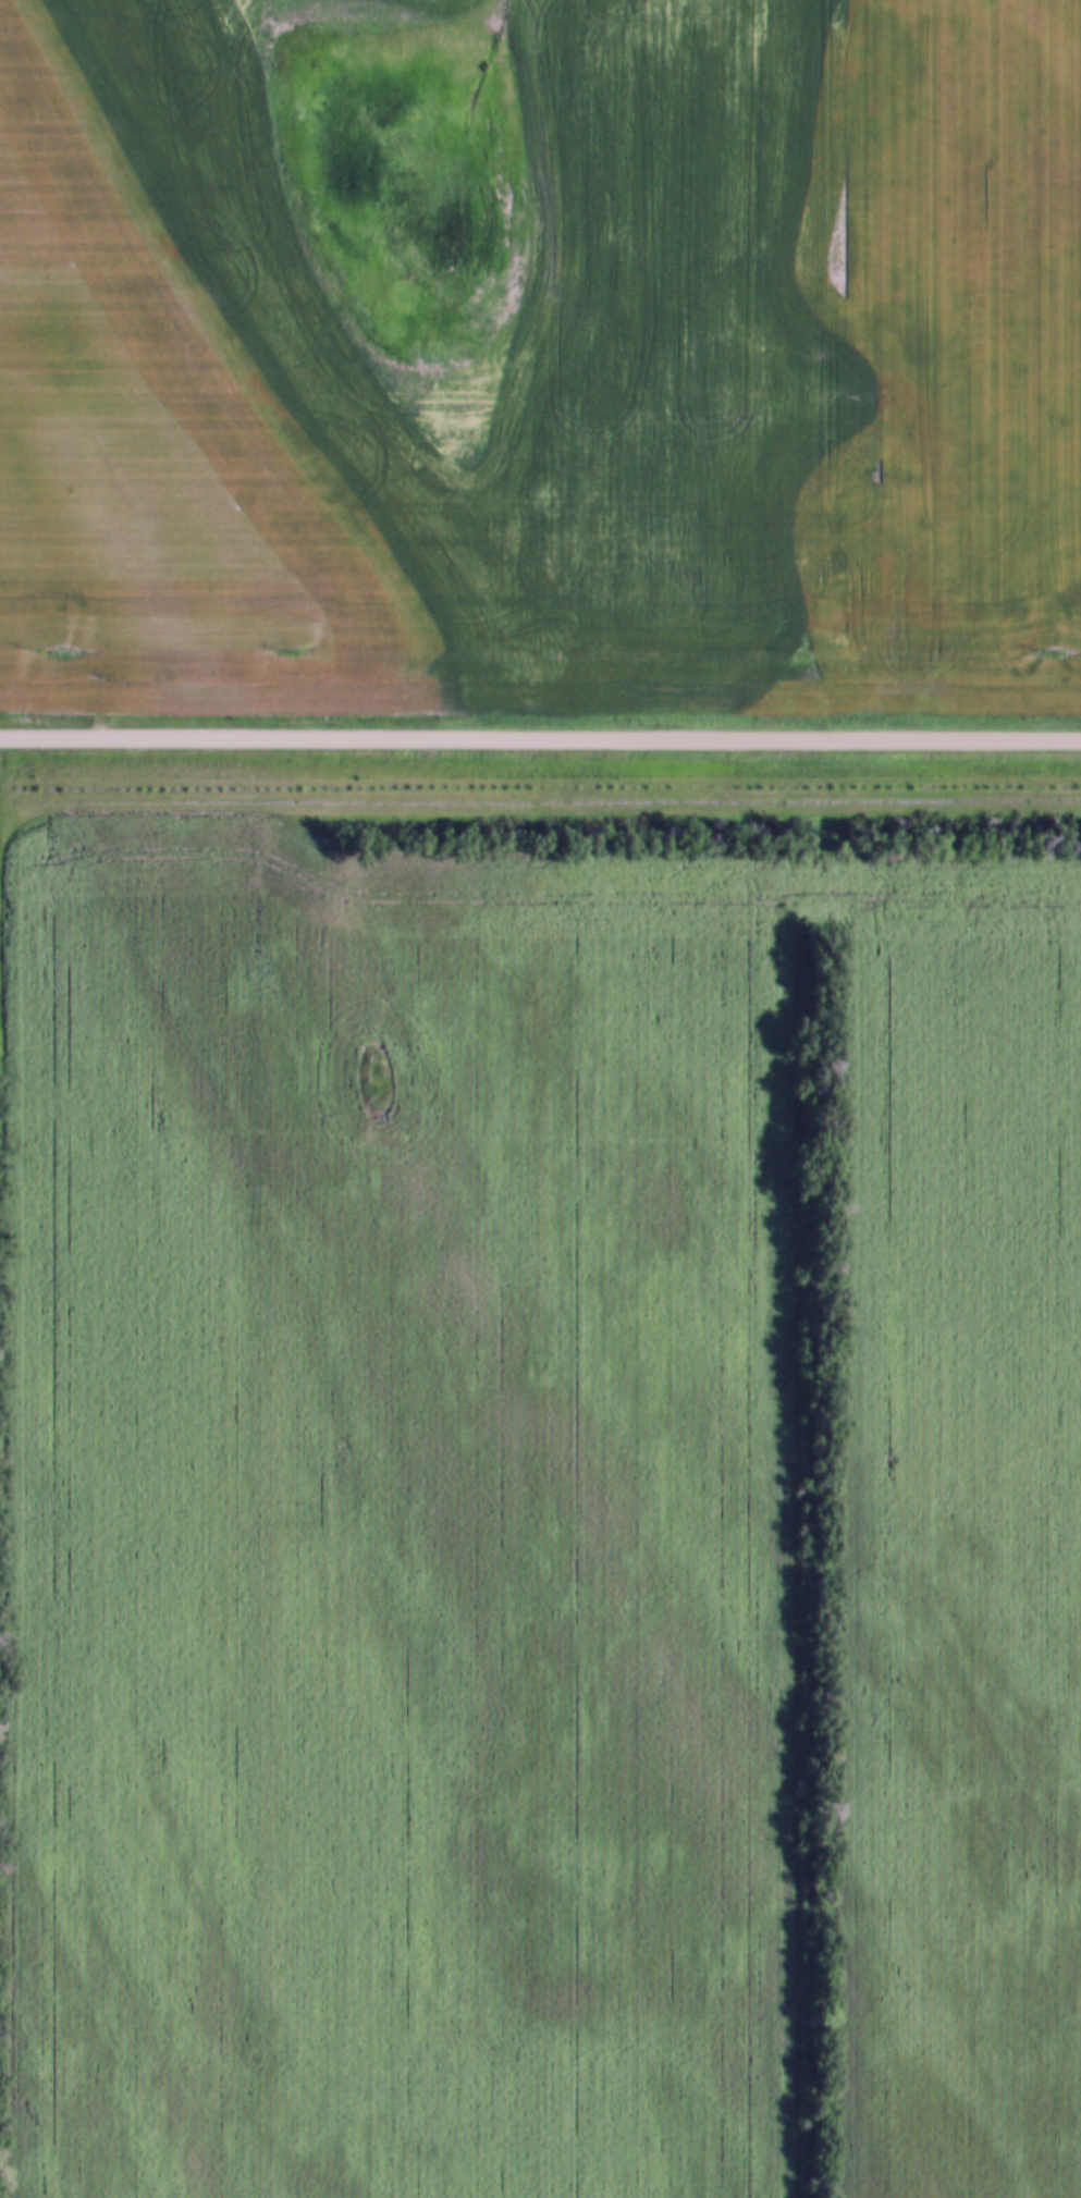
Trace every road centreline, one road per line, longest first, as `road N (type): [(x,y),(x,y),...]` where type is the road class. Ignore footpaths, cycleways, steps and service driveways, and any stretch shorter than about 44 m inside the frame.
road 1 (tertiary): [(0,740),(1080,743)]

